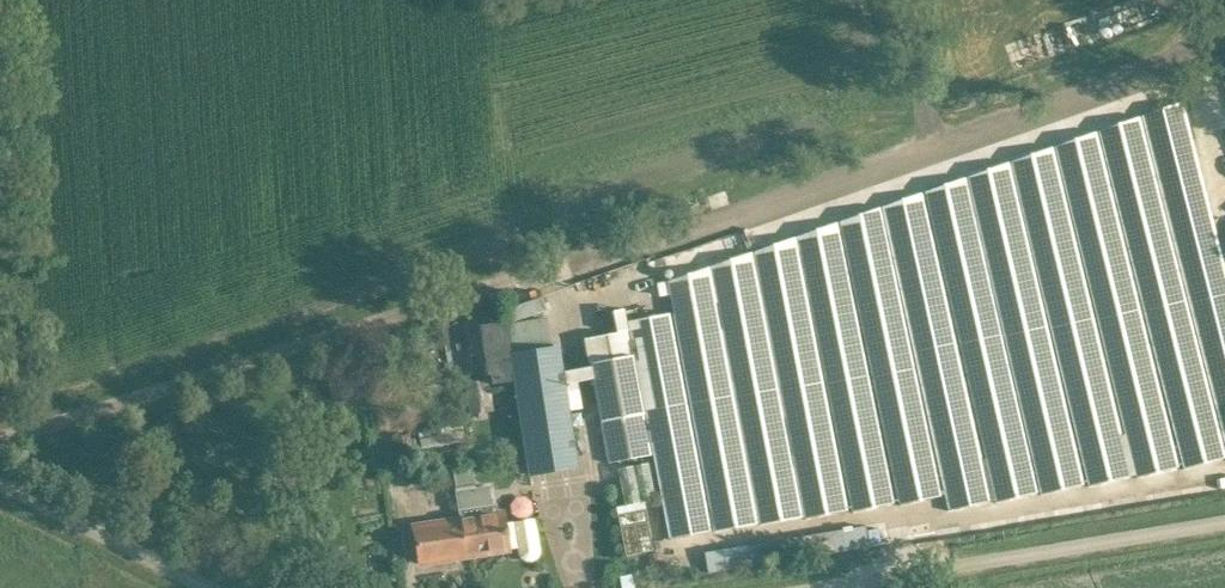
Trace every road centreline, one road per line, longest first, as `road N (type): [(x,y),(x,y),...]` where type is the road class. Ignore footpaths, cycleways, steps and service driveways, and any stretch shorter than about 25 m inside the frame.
road 1 (track): [(0,441),(1224,56)]
road 2 (unclassified): [(926,587),(1224,538)]
road 3 (track): [(0,156),(11,317),(0,421)]
road 4 (unclassified): [(0,489),(189,587)]
road 5 (track): [(911,158),(883,0)]

